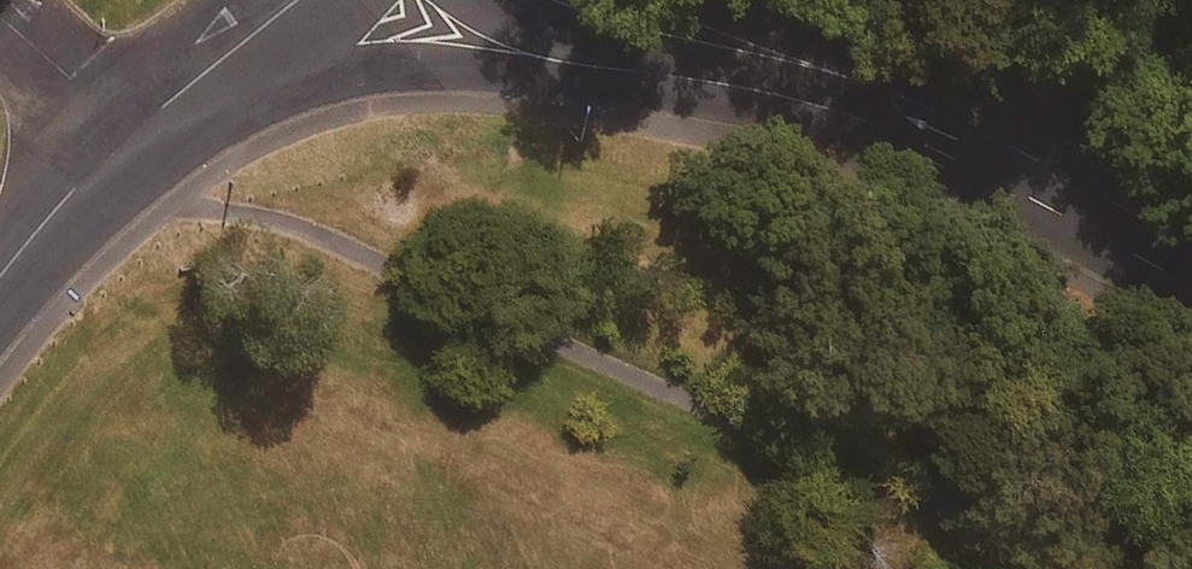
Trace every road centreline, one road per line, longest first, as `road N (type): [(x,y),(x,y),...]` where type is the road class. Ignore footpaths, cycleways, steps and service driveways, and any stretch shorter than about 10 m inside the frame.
road 1 (tertiary): [(952,124),(451,63),(360,69),(276,87),(128,132)]
road 2 (tertiary): [(596,0),(782,56),(952,124)]
road 3 (tertiary): [(952,124),(1191,249)]
road 4 (tertiary): [(128,132),(293,0)]
road 5 (tertiary): [(0,280),(128,132)]
road 6 (residential): [(0,17),(128,132)]

